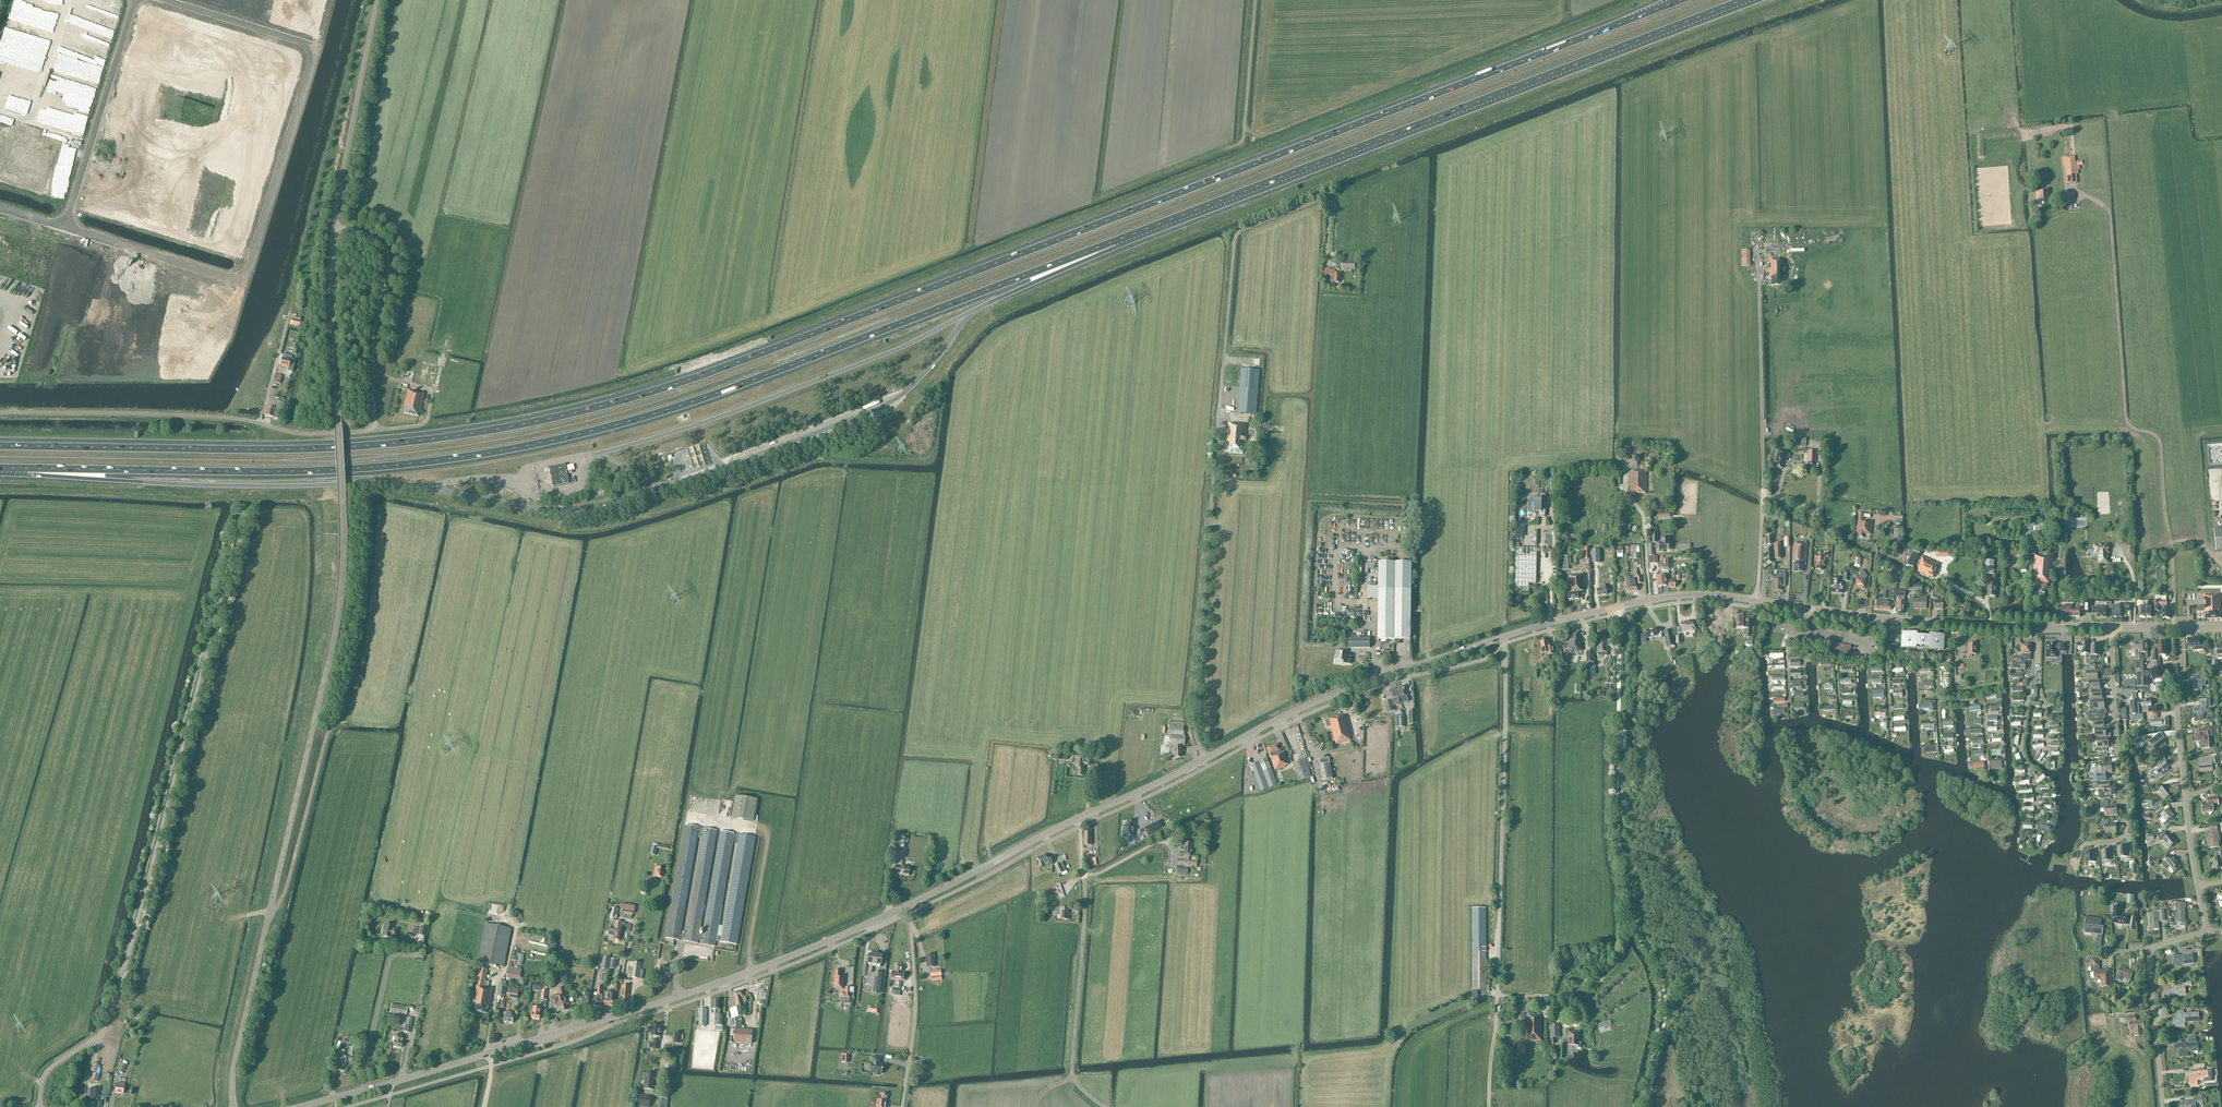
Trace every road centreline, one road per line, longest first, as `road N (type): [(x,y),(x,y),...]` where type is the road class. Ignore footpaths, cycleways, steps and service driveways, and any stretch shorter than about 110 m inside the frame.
road 1 (motorway): [(1680,0),(640,396),(470,434),(374,445),(0,446)]
road 2 (motorway): [(9,468),(319,470),(464,458),(542,442),(716,393),(1119,240)]
road 3 (tertiary): [(1205,760),(1347,689),(1504,637),(1649,601),(1720,597),(1892,620),(2112,629)]
road 4 (unclassified): [(233,1106),(233,1066),(339,611),(334,228)]
road 5 (motorway): [(1119,240),(1745,0)]
road 6 (tertiary): [(298,1106),(667,1001),(903,908)]
road 7 (unclassified): [(39,1106),(45,1074),(103,1030),(240,518)]
road 8 (unclassified): [(65,227),(229,278),(247,270),(311,57),(301,44),(162,0)]
road 9 (unclassified): [(1205,760),(1192,710),(1233,248)]
road 10 (track): [(2072,210),(2099,205),(2110,215),(2125,419),(2160,442),(2175,629)]
road 11 (motorway): [(9,468),(225,486),(415,485)]
road 12 (unclassified): [(375,430),(302,434),(226,418),(0,413)]
road 13 (tertiary): [(903,908),(1205,760)]
road 14 (track): [(1619,614),(1618,813),(1635,930)]
road 15 (residential): [(2075,869),(2086,844),(2127,833),(2112,629)]
road 16 (unclassified): [(375,430),(372,365),(388,258),(373,237),(334,228)]
road 17 (unclassified): [(135,0),(65,227)]
road 18 (unclassified): [(377,0),(334,228)]
road 19 (residential): [(2163,1106),(2149,952),(2207,932)]
road 20 (track): [(1085,874),(1071,1076)]
road 21 (residential): [(901,1106),(914,1008),(903,908)]
road 22 (track): [(1635,930),(1657,963),(1665,1004),(1647,1106)]
road 23 (motorway): [(967,315),(1119,240)]
road 24 (residential): [(2186,798),(2178,713),(2182,629)]
road 25 (track): [(1233,248),(1245,229),(1325,200),(1328,260)]
road 26 (unclassified): [(1244,139),(1255,0)]
road 27 (track): [(1649,601),(1644,516),(1626,491),(1626,468)]

